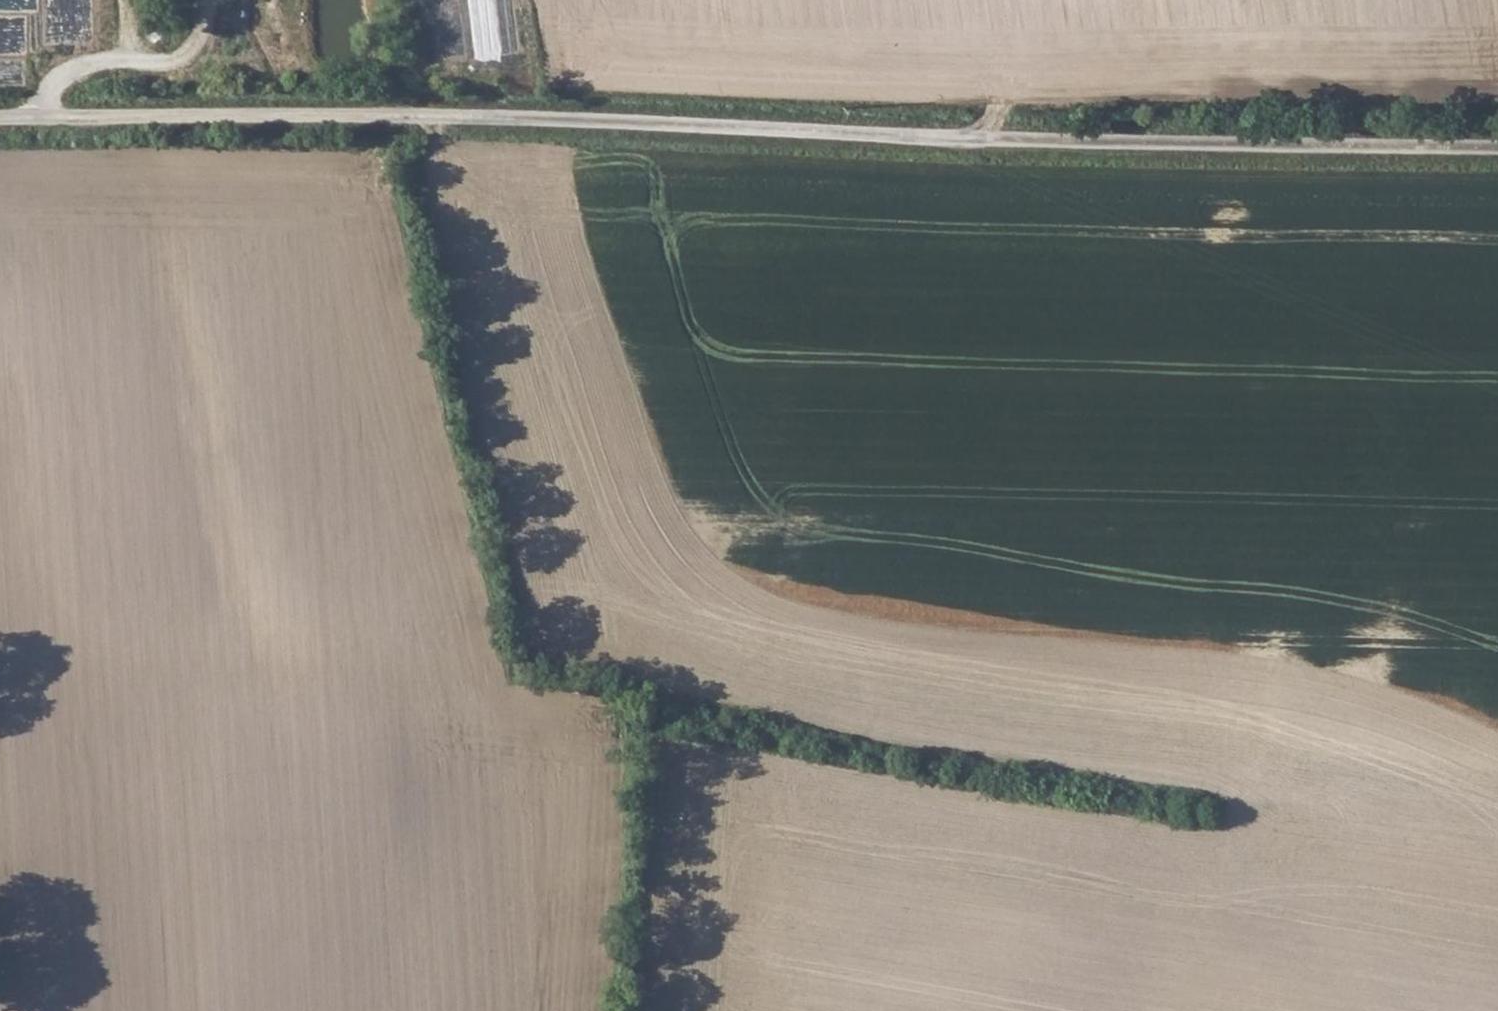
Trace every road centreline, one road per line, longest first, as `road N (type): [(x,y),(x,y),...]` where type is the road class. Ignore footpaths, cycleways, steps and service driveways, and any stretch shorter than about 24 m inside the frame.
road 1 (unclassified): [(0,121),(204,118),(1497,152)]

